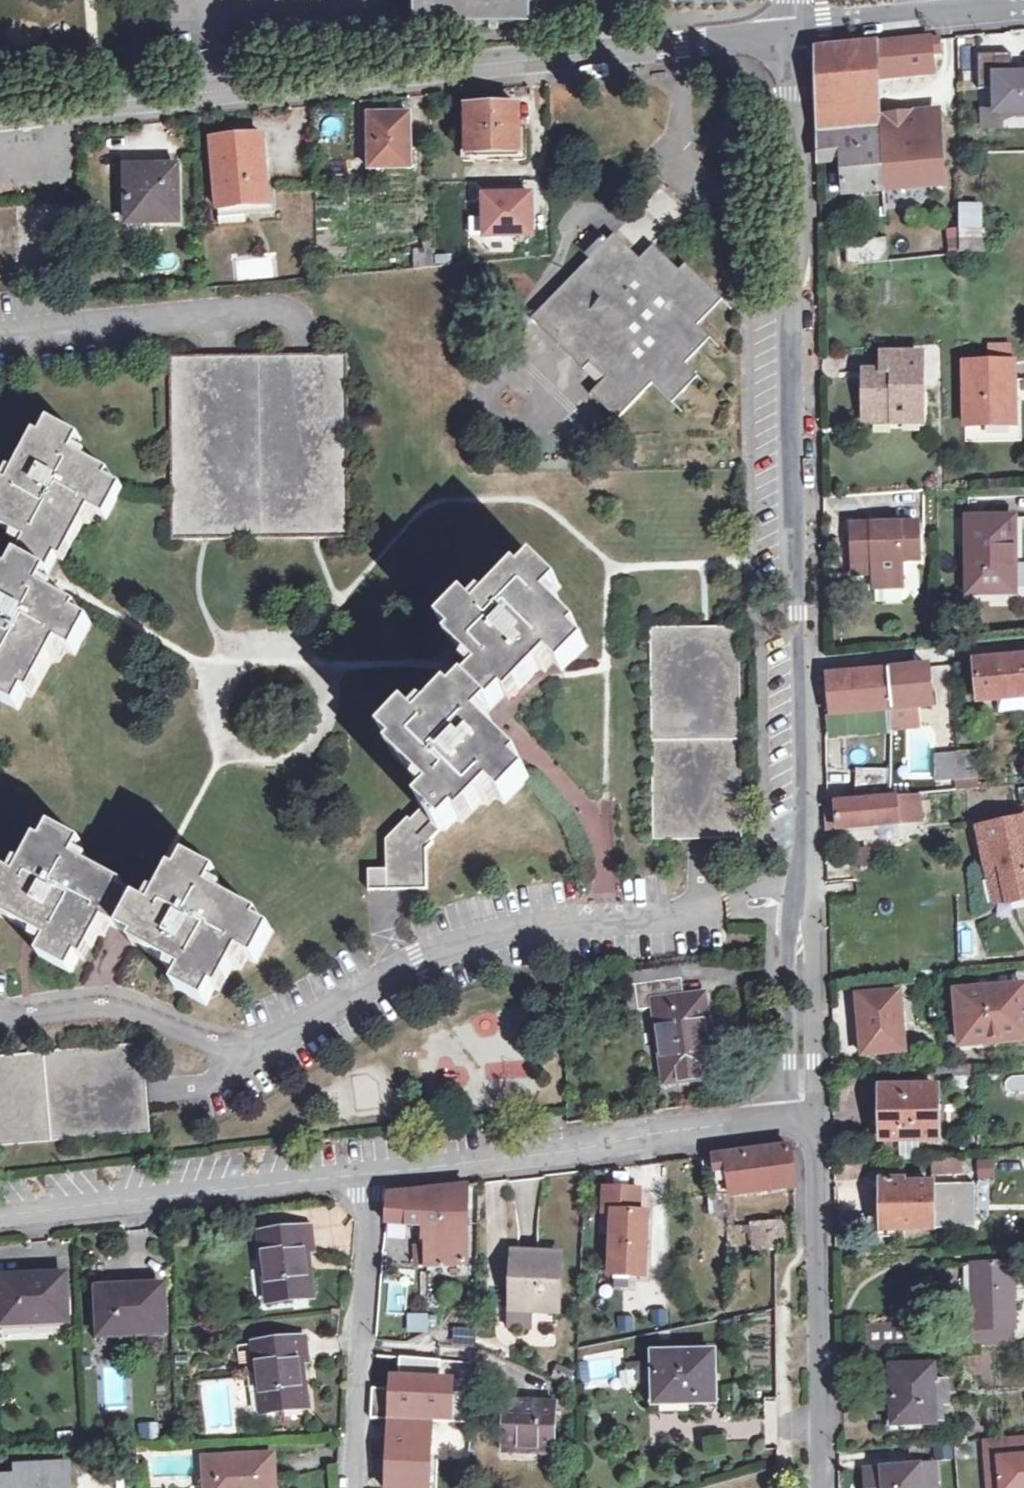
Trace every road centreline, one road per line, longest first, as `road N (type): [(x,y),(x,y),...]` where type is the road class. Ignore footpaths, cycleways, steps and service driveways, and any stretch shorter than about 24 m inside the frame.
road 1 (unclassified): [(0,112),(795,30)]
road 2 (residential): [(795,30),(790,549),(803,663)]
road 3 (residential): [(803,663),(806,1118)]
road 4 (unclassified): [(806,1118),(374,1173)]
road 5 (unclassified): [(374,1173),(0,1218)]
road 6 (residential): [(806,1118),(815,1171),(817,1487)]
road 7 (residential): [(374,1173),(354,1487)]
road 8 (unclassified): [(795,30),(1023,13)]
road 9 (residential): [(803,663),(1023,648)]

